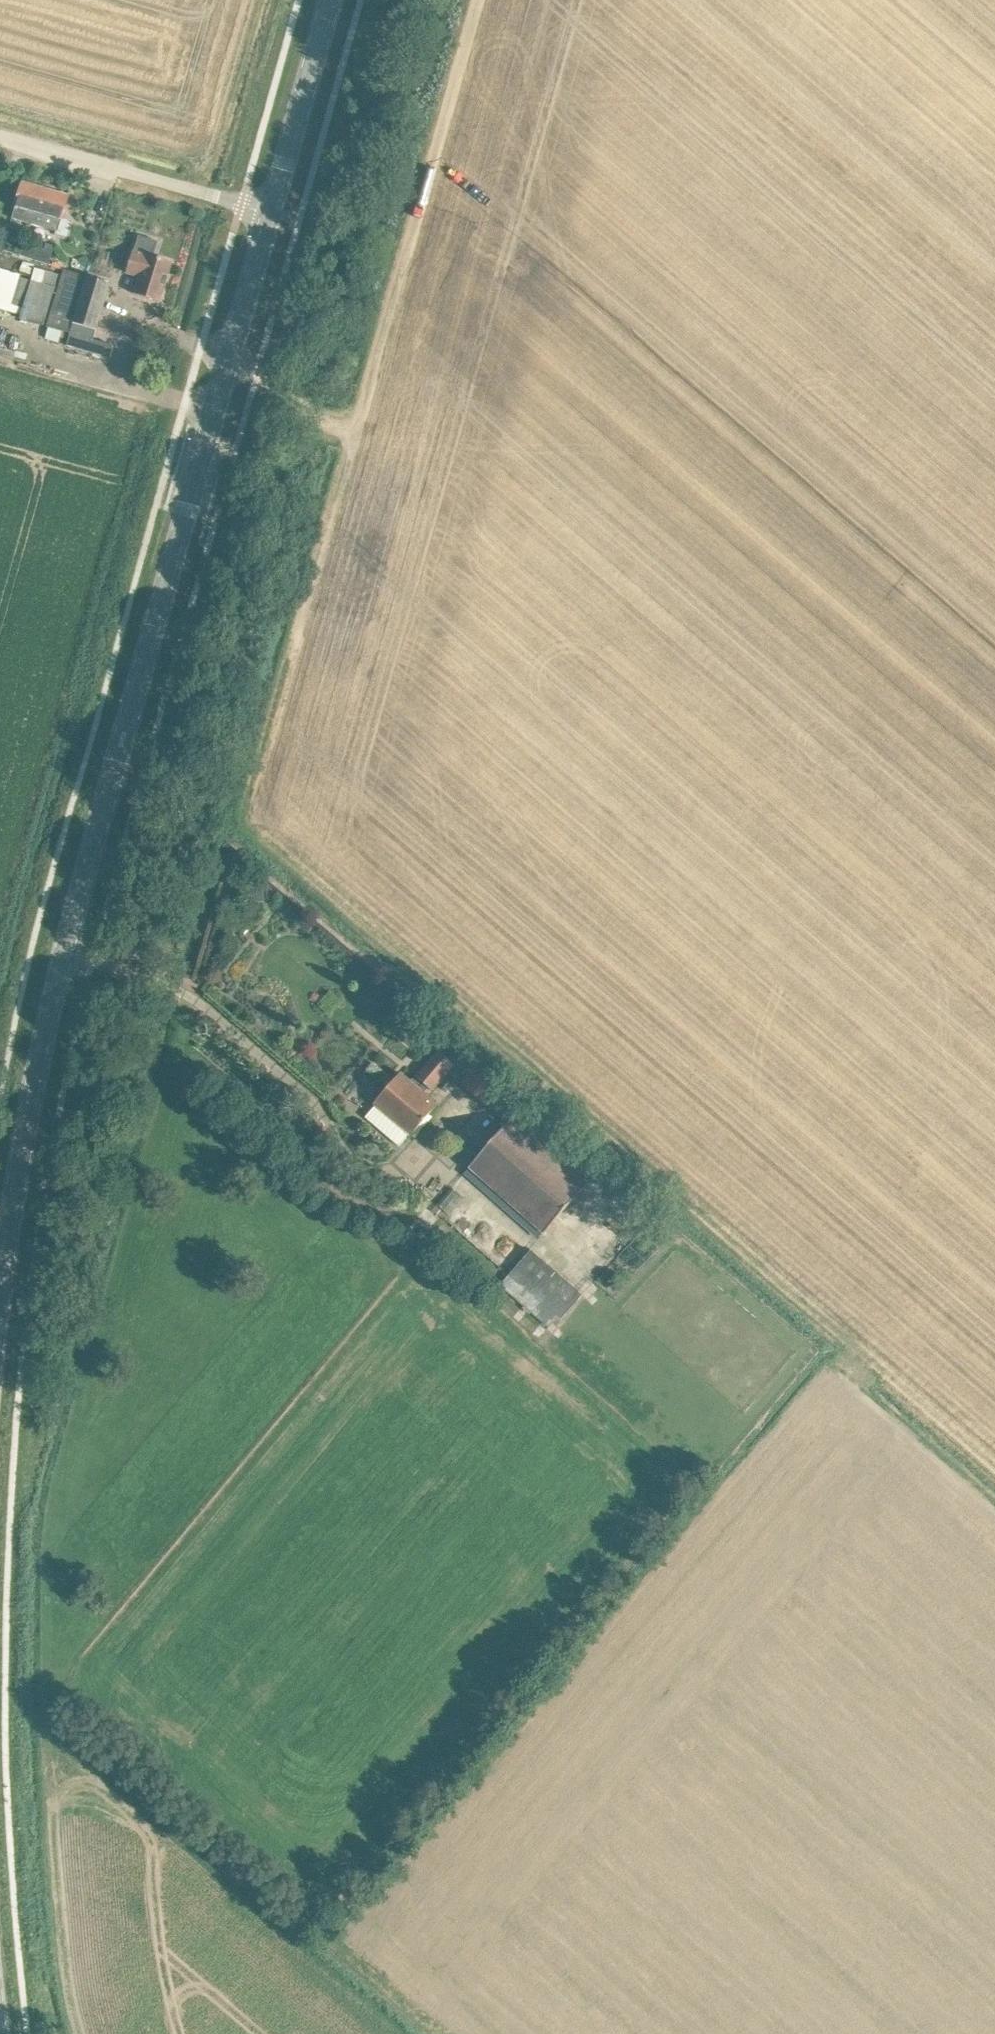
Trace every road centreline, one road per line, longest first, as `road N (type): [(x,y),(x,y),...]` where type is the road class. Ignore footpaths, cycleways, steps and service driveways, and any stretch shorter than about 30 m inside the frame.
road 1 (secondary): [(0,1363),(43,1025),(272,213)]
road 2 (unclassified): [(272,213),(0,135)]
road 3 (secondary): [(272,213),(331,0)]

